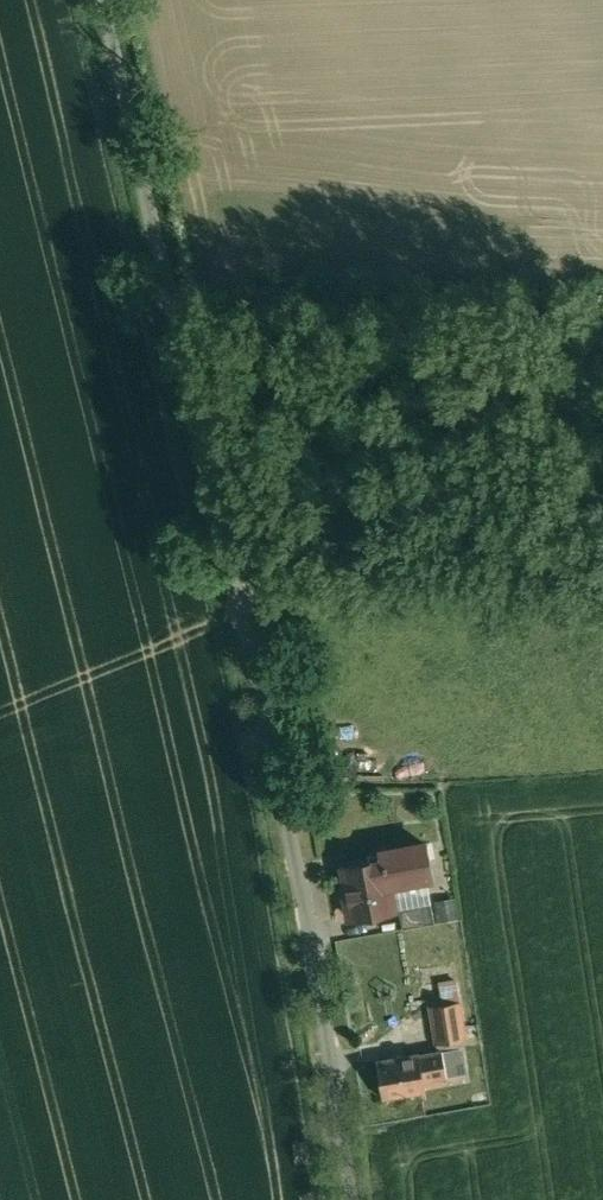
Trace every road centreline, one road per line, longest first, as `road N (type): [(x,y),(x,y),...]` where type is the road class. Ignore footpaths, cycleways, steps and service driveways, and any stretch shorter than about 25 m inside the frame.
road 1 (residential): [(102,0),(340,1075),(355,1199)]
road 2 (track): [(238,599),(284,583),(602,568)]

